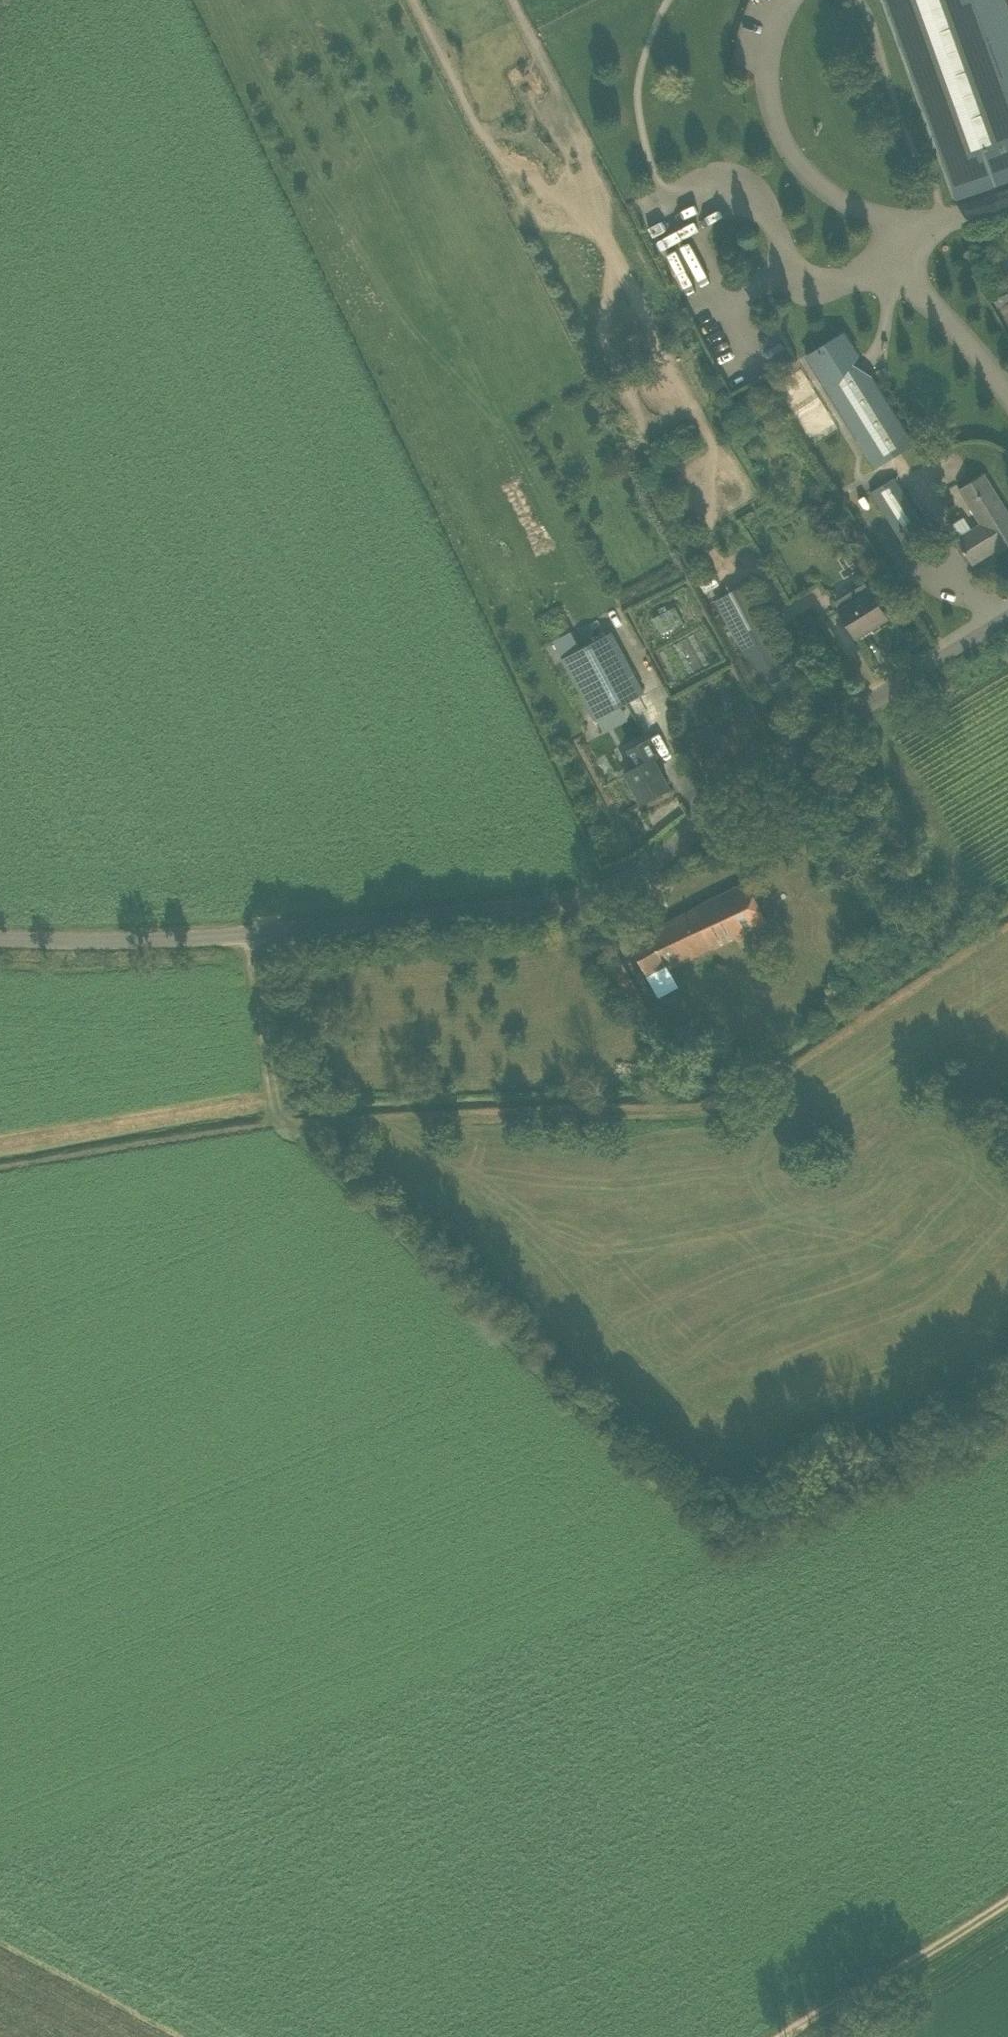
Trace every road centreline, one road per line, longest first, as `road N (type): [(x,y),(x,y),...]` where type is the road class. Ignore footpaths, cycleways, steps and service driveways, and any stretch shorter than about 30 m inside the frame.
road 1 (unclassified): [(0,939),(246,935),(618,886),(796,752),(1007,620)]
road 2 (track): [(1007,931),(758,1097),(700,1109),(280,1122),(246,935)]
road 3 (track): [(794,2036),(1007,1902)]

